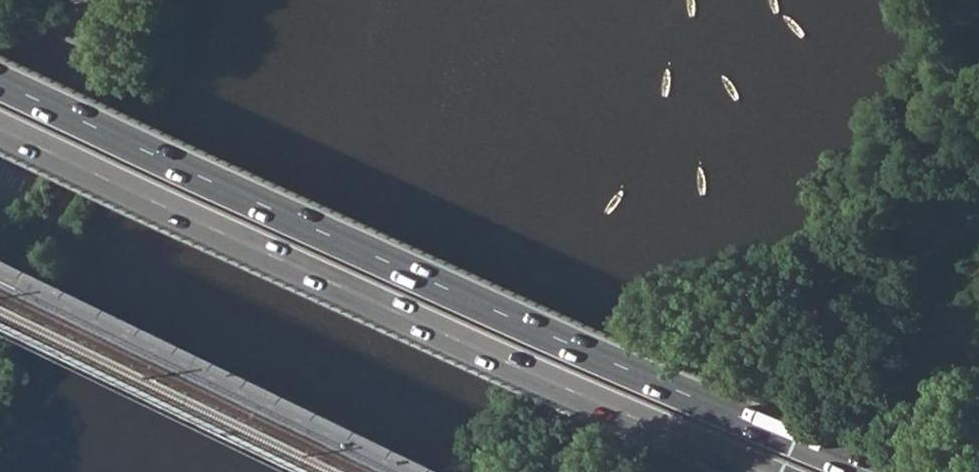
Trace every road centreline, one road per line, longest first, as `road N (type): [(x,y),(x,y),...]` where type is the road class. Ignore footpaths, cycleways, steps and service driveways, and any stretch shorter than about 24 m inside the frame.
road 1 (trunk): [(878,471),(0,76)]
road 2 (trunk): [(0,122),(769,471)]
road 3 (tertiary): [(0,181),(80,0)]

